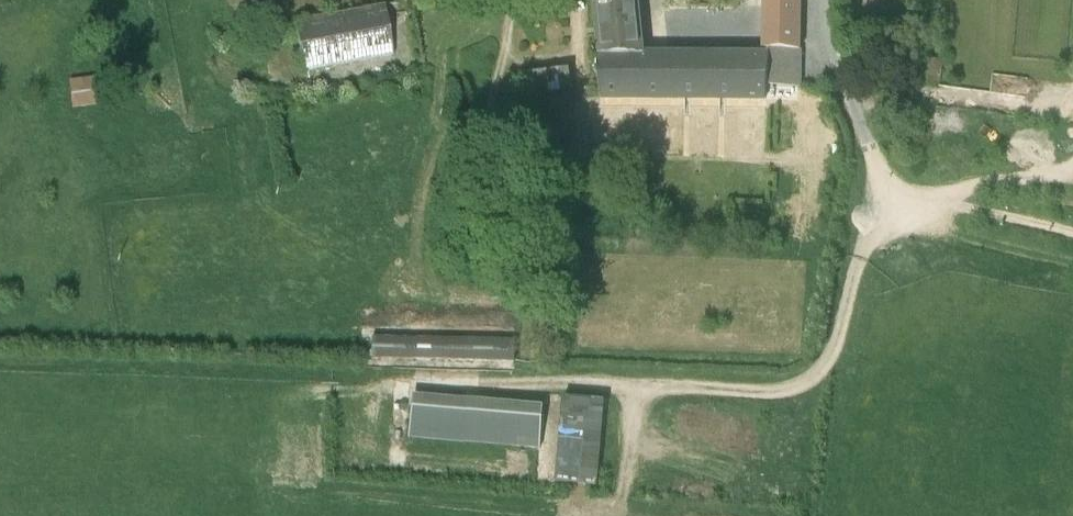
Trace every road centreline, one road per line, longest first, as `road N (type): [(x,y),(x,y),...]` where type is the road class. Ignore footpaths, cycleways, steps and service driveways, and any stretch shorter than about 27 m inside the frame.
road 1 (track): [(908,186),(887,198),(853,240),(826,332),(799,368),(683,375),(328,352),(0,345)]
road 2 (track): [(1072,216),(908,186)]

